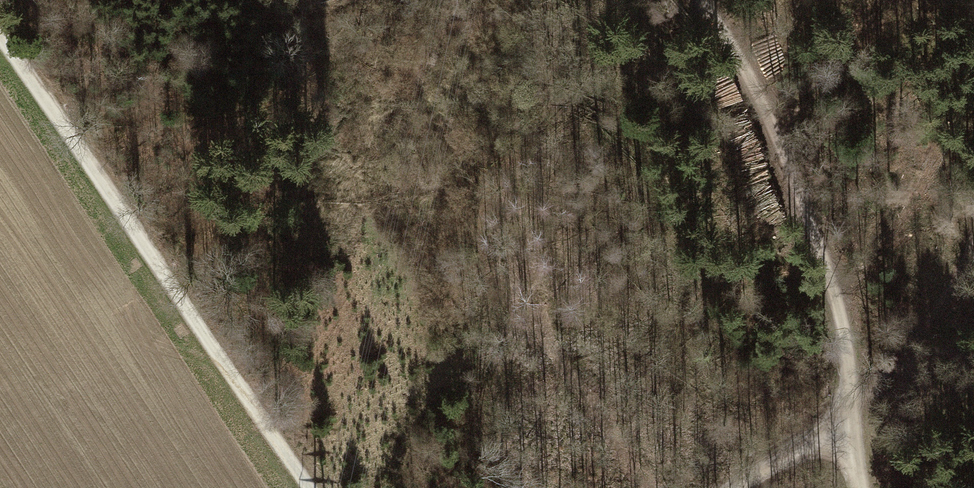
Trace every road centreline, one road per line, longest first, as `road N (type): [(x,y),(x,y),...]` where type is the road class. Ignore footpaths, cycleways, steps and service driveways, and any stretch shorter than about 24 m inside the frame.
road 1 (motorway): [(697,487),(588,317),(433,0)]
road 2 (motorway): [(374,0),(531,336),(625,487)]
road 3 (track): [(0,53),(306,487)]
road 4 (track): [(701,0),(755,87),(814,228),(852,406)]
road 5 (track): [(852,406),(944,296),(973,220)]
road 6 (track): [(733,487),(852,406)]

